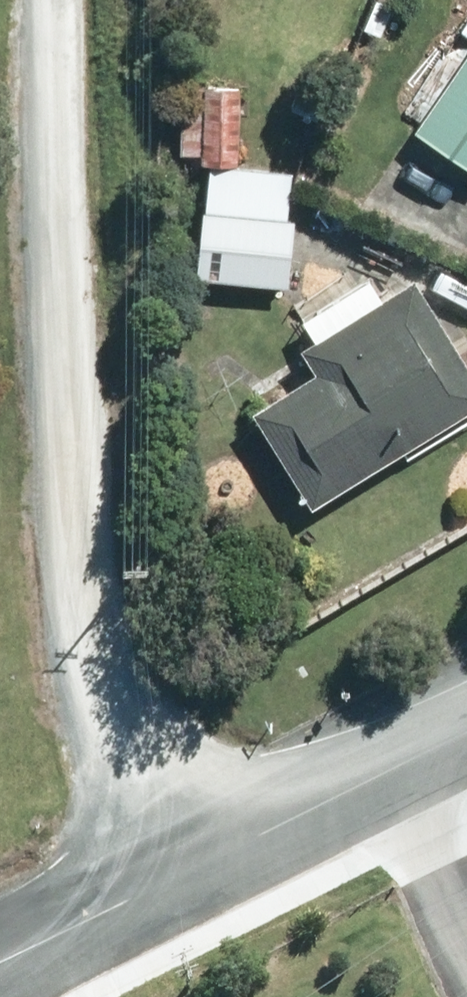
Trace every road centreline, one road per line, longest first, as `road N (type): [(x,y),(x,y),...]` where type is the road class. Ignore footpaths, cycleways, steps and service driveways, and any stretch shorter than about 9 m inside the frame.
road 1 (unclassified): [(195,871),(125,703),(100,619),(83,520),(72,0)]
road 2 (tertiary): [(466,741),(195,871)]
road 3 (tertiary): [(195,871),(0,964)]

